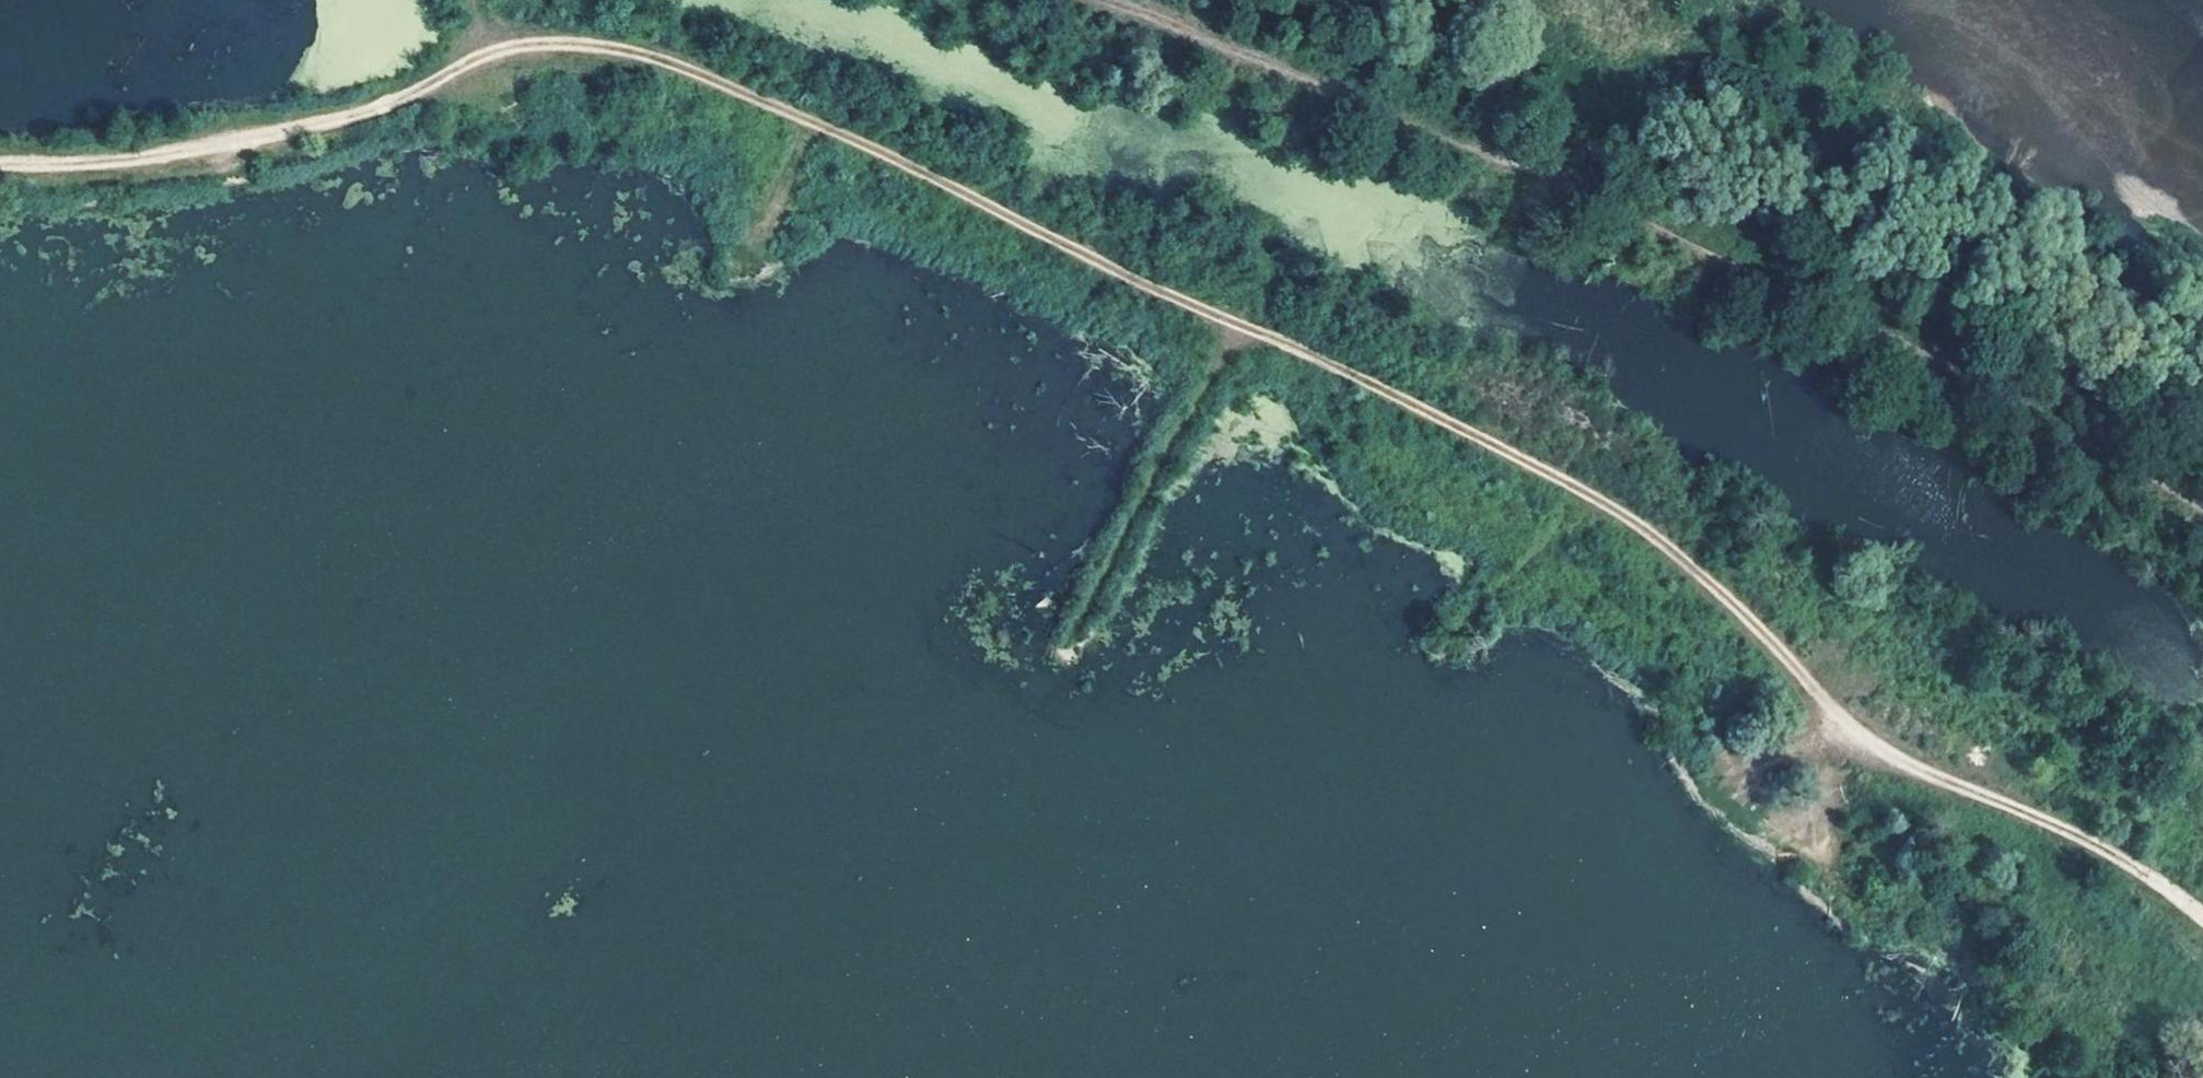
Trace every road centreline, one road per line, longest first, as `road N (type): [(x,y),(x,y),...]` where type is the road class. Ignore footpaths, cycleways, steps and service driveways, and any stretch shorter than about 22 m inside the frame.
road 1 (track): [(2202,911),(2107,852),(1896,757),(1675,550),(1599,498),(1264,328),(1083,256),(879,150),(676,64),(620,48),(497,46),(401,100),(316,128),(0,164)]
road 2 (track): [(2202,510),(1895,336),(1190,28),(1105,0)]

